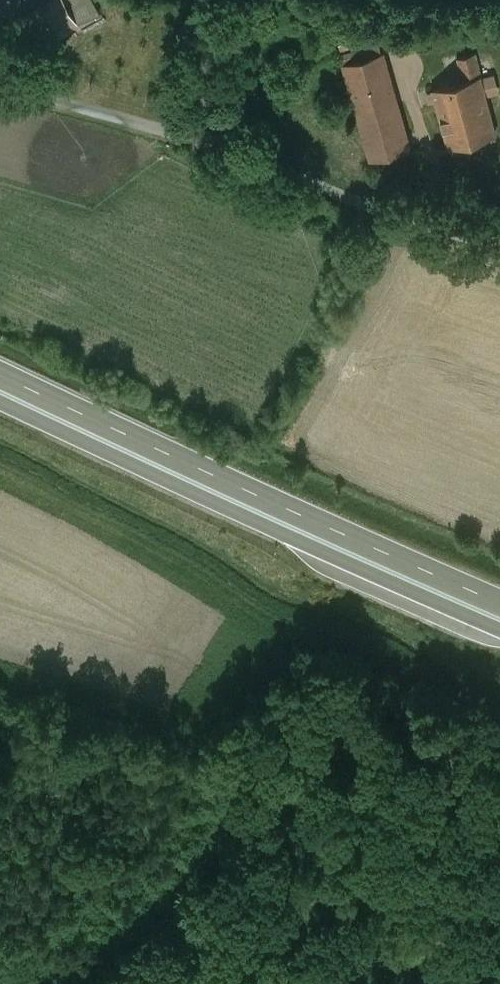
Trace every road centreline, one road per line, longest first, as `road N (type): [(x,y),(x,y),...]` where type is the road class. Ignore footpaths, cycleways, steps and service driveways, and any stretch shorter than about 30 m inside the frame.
road 1 (trunk): [(499,598),(0,366)]
road 2 (trunk): [(0,394),(298,539),(499,625)]
road 3 (unclassified): [(0,87),(499,246)]

